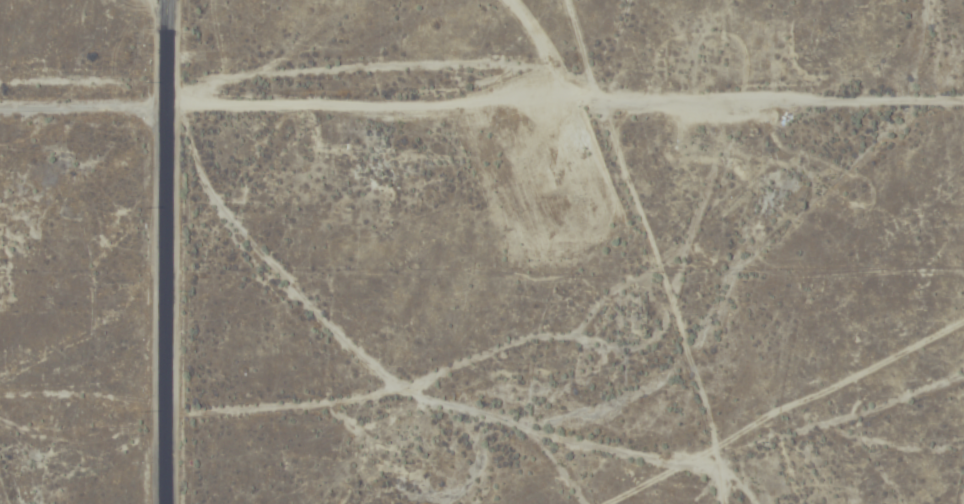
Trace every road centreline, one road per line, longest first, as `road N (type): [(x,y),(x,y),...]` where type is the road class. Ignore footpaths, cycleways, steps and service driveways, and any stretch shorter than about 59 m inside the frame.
road 1 (residential): [(156,503),(153,0)]

